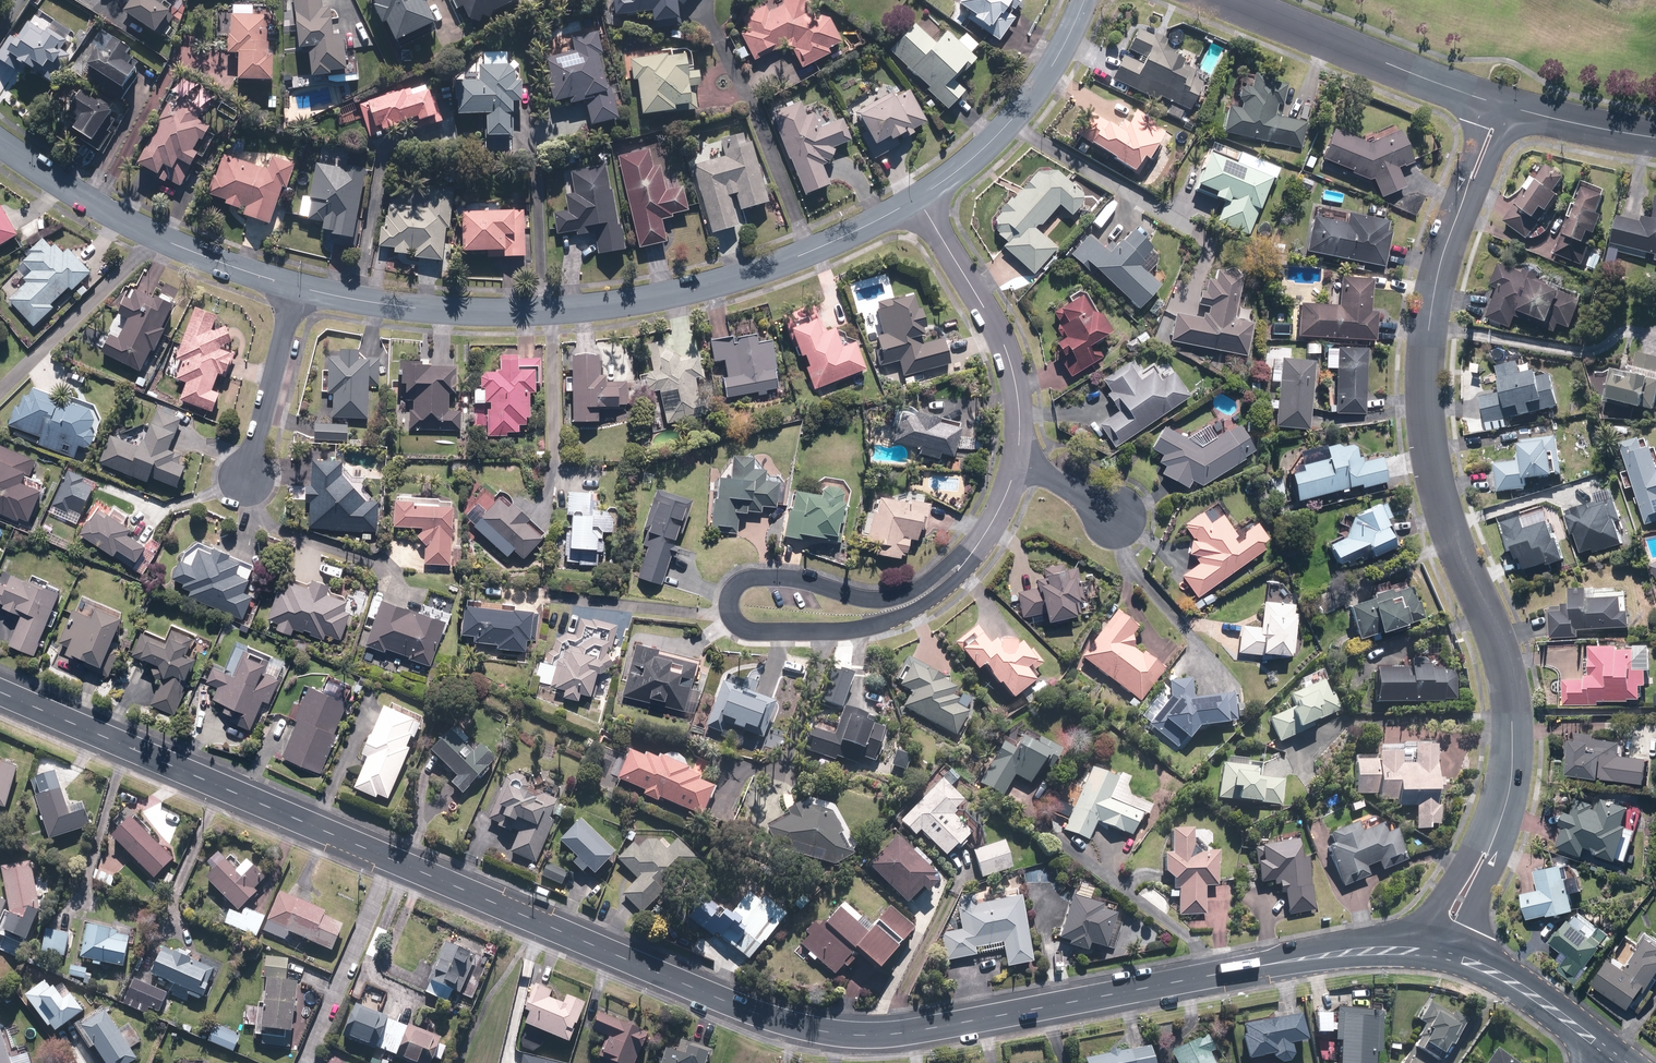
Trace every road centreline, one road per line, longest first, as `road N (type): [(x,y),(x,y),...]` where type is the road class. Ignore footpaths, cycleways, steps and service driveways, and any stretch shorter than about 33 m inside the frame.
road 1 (tertiary): [(0,691),(723,1001),(816,1030),(904,1032),(1279,962),(1368,950),(1433,953)]
road 2 (residential): [(1461,205),(1433,296),(1426,434),(1441,505),(1502,655),(1514,750),(1497,827),(1433,953)]
road 3 (residential): [(916,200),(812,251),(726,280),(585,308),(424,308),(298,287)]
road 4 (residential): [(298,287),(122,220),(0,143)]
road 5 (residential): [(916,200),(1008,359),(1019,408),(1017,463)]
road 6 (residential): [(728,614),(732,588),(749,579),(801,580),(885,598),(910,592),(973,552)]
road 7 (residential): [(973,552),(946,590),(876,625),(759,632),(728,614)]
road 8 (tertiary): [(1229,0),(1486,100)]
road 9 (residential): [(1086,0),(1025,103),(977,155),(916,200)]
road 10 (residential): [(298,287),(245,483)]
road 11 (tertiary): [(1433,953),(1505,979),(1606,1053)]
road 12 (tertiary): [(1512,108),(1655,138)]

